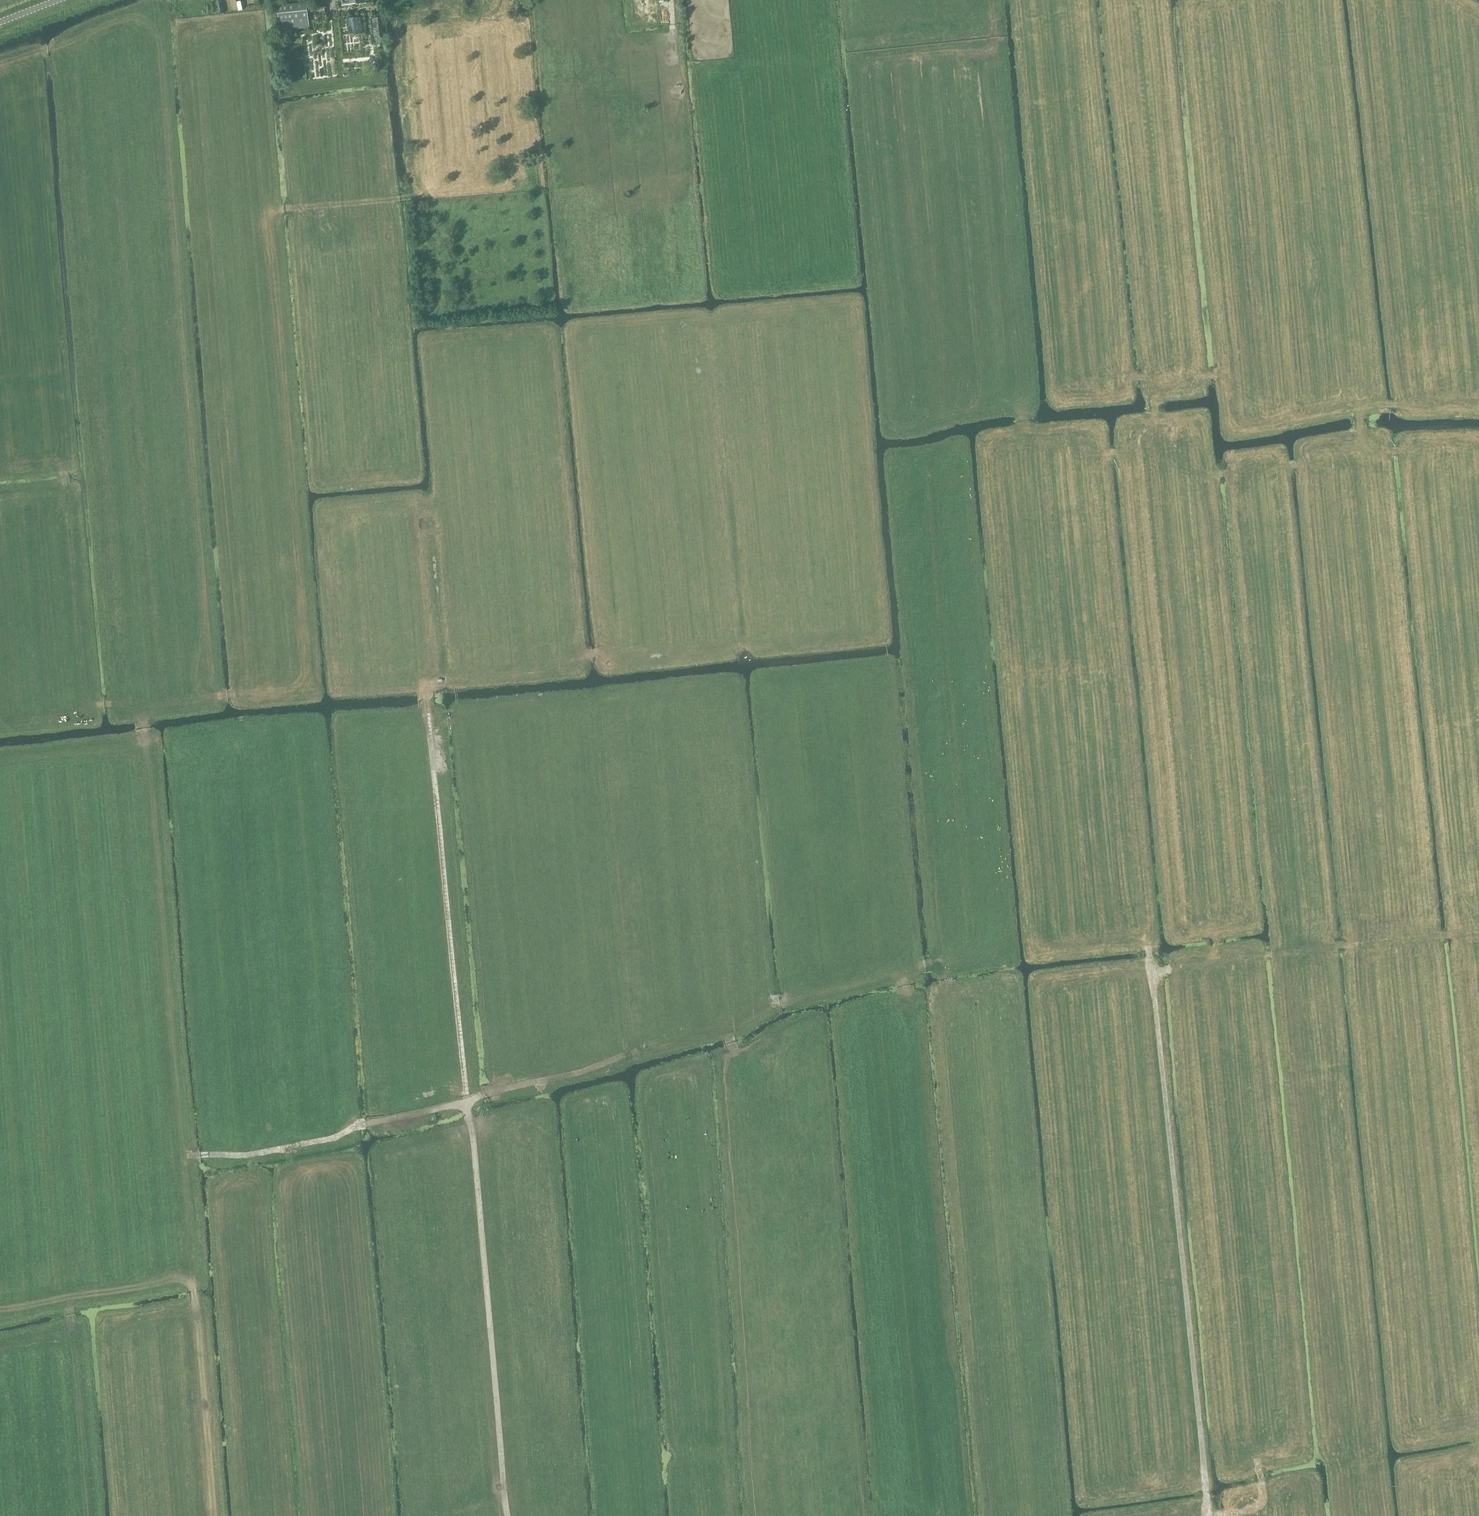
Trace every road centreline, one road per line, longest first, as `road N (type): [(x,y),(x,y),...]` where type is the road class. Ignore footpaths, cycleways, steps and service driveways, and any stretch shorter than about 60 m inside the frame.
road 1 (track): [(428,714),(466,1103),(623,1057)]
road 2 (track): [(1208,1515),(1152,974)]
road 3 (track): [(192,1155),(184,1157),(143,712)]
road 4 (track): [(1117,0),(1157,439)]
road 5 (track): [(508,1515),(466,1103)]
road 6 (track): [(184,1157),(213,1515)]
road 7 (track): [(192,1155),(249,1155),(466,1103)]
road 8 (track): [(1313,950),(1326,1108)]
road 9 (track): [(1216,965),(1349,947)]
road 10 (track): [(1216,965),(1205,844)]

